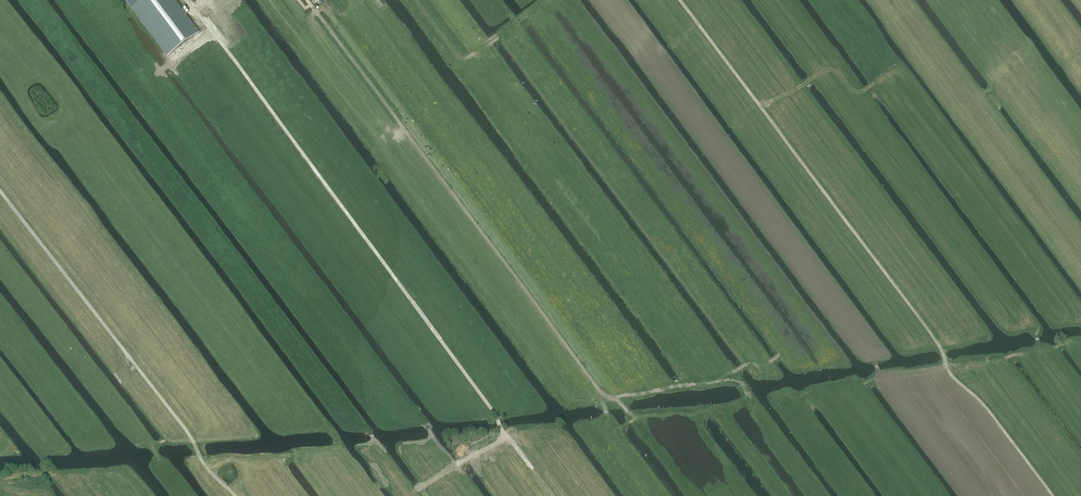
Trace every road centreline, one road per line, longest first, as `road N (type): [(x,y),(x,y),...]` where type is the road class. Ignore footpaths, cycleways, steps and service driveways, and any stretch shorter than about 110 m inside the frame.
road 1 (track): [(1052,495),(946,369),(934,337),(679,0)]
road 2 (track): [(0,192),(235,495)]

